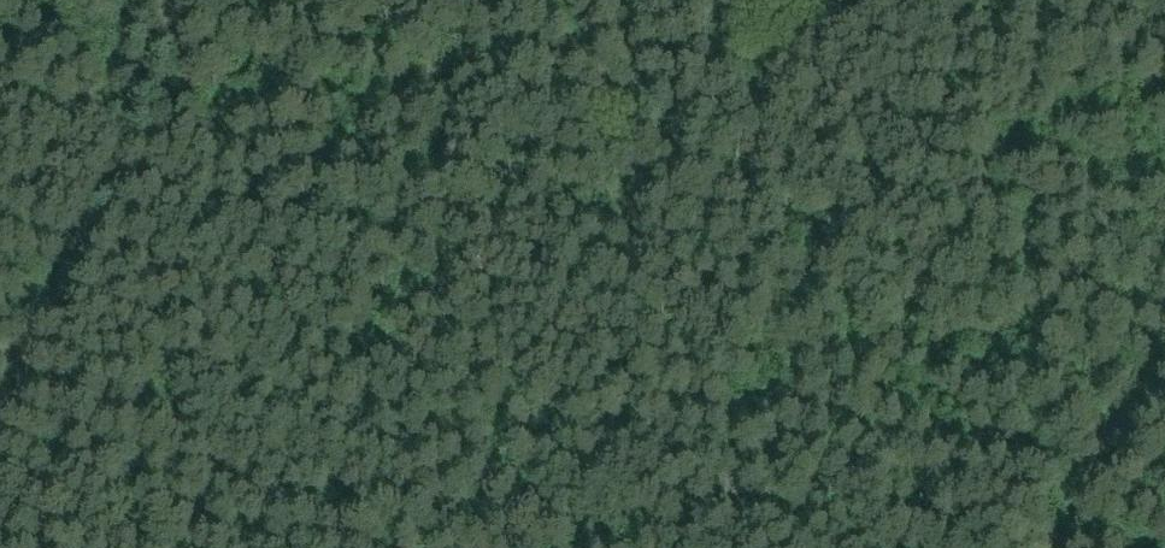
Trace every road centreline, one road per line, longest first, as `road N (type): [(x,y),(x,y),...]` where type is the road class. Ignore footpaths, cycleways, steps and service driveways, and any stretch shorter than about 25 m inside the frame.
road 1 (track): [(0,192),(90,217),(892,547)]
road 2 (track): [(0,417),(184,0)]
road 3 (track): [(1056,547),(1164,314)]

